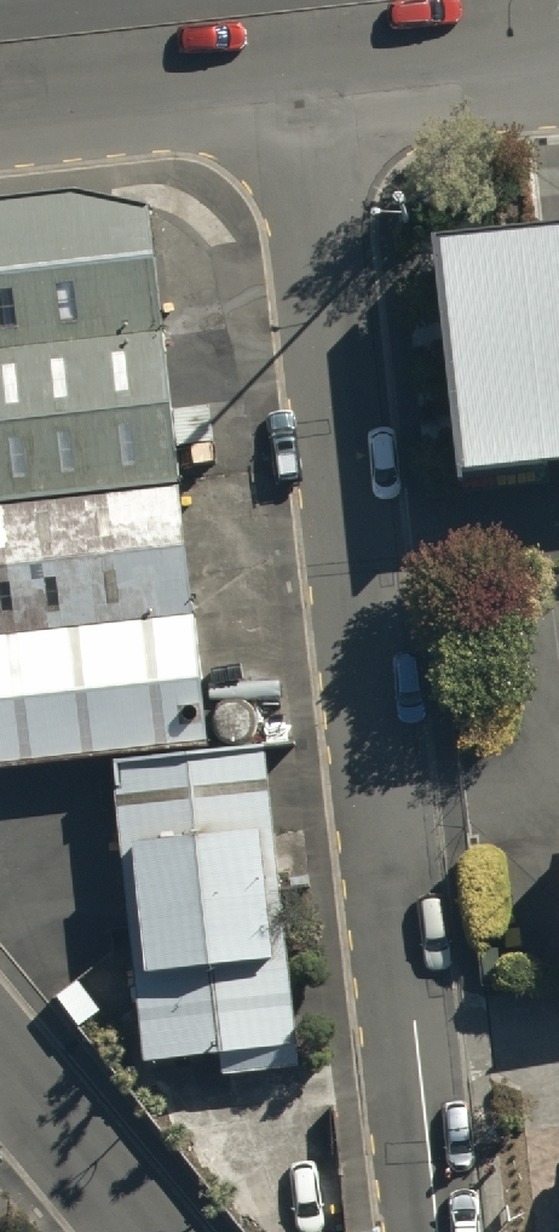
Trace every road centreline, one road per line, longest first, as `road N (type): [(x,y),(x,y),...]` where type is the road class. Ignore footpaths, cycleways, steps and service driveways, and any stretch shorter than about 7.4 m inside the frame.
road 1 (unclassified): [(434,1231),(300,81)]
road 2 (unclassified): [(300,81),(0,113)]
road 3 (unclassified): [(300,81),(558,52)]
road 4 (unclassified): [(0,1054),(148,1231)]

